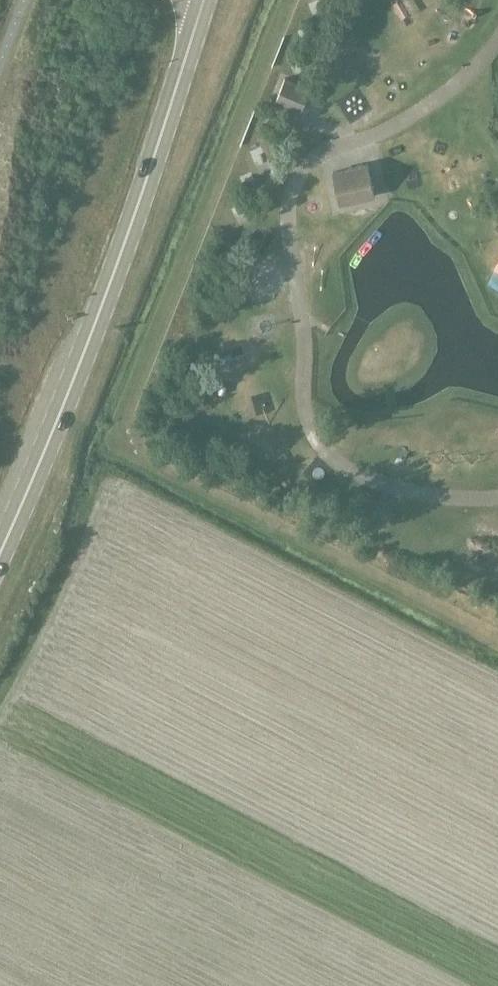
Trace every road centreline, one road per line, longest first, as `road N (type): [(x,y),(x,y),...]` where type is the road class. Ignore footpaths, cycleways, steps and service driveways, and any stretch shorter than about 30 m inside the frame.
road 1 (secondary): [(0,551),(66,400),(202,0)]

